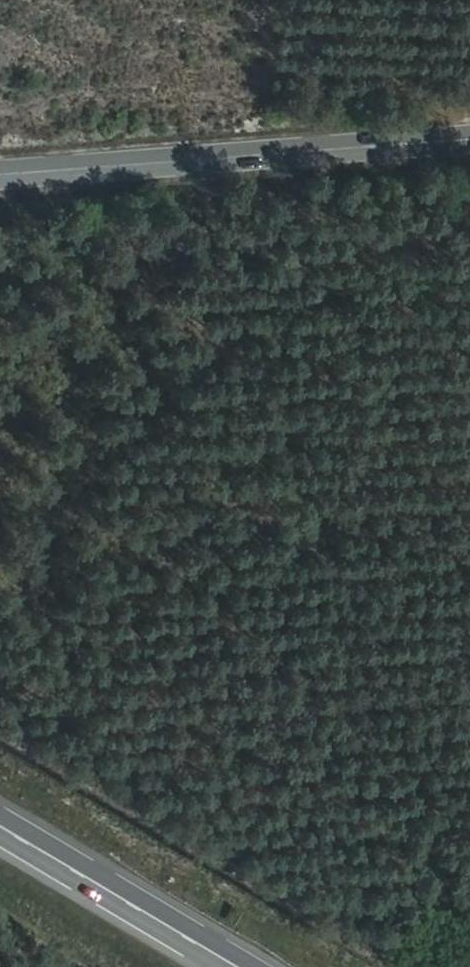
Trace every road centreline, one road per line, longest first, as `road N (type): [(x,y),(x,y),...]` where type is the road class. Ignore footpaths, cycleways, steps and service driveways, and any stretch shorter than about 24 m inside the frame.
road 1 (secondary): [(0,180),(469,147)]
road 2 (secondary): [(0,825),(236,966)]

